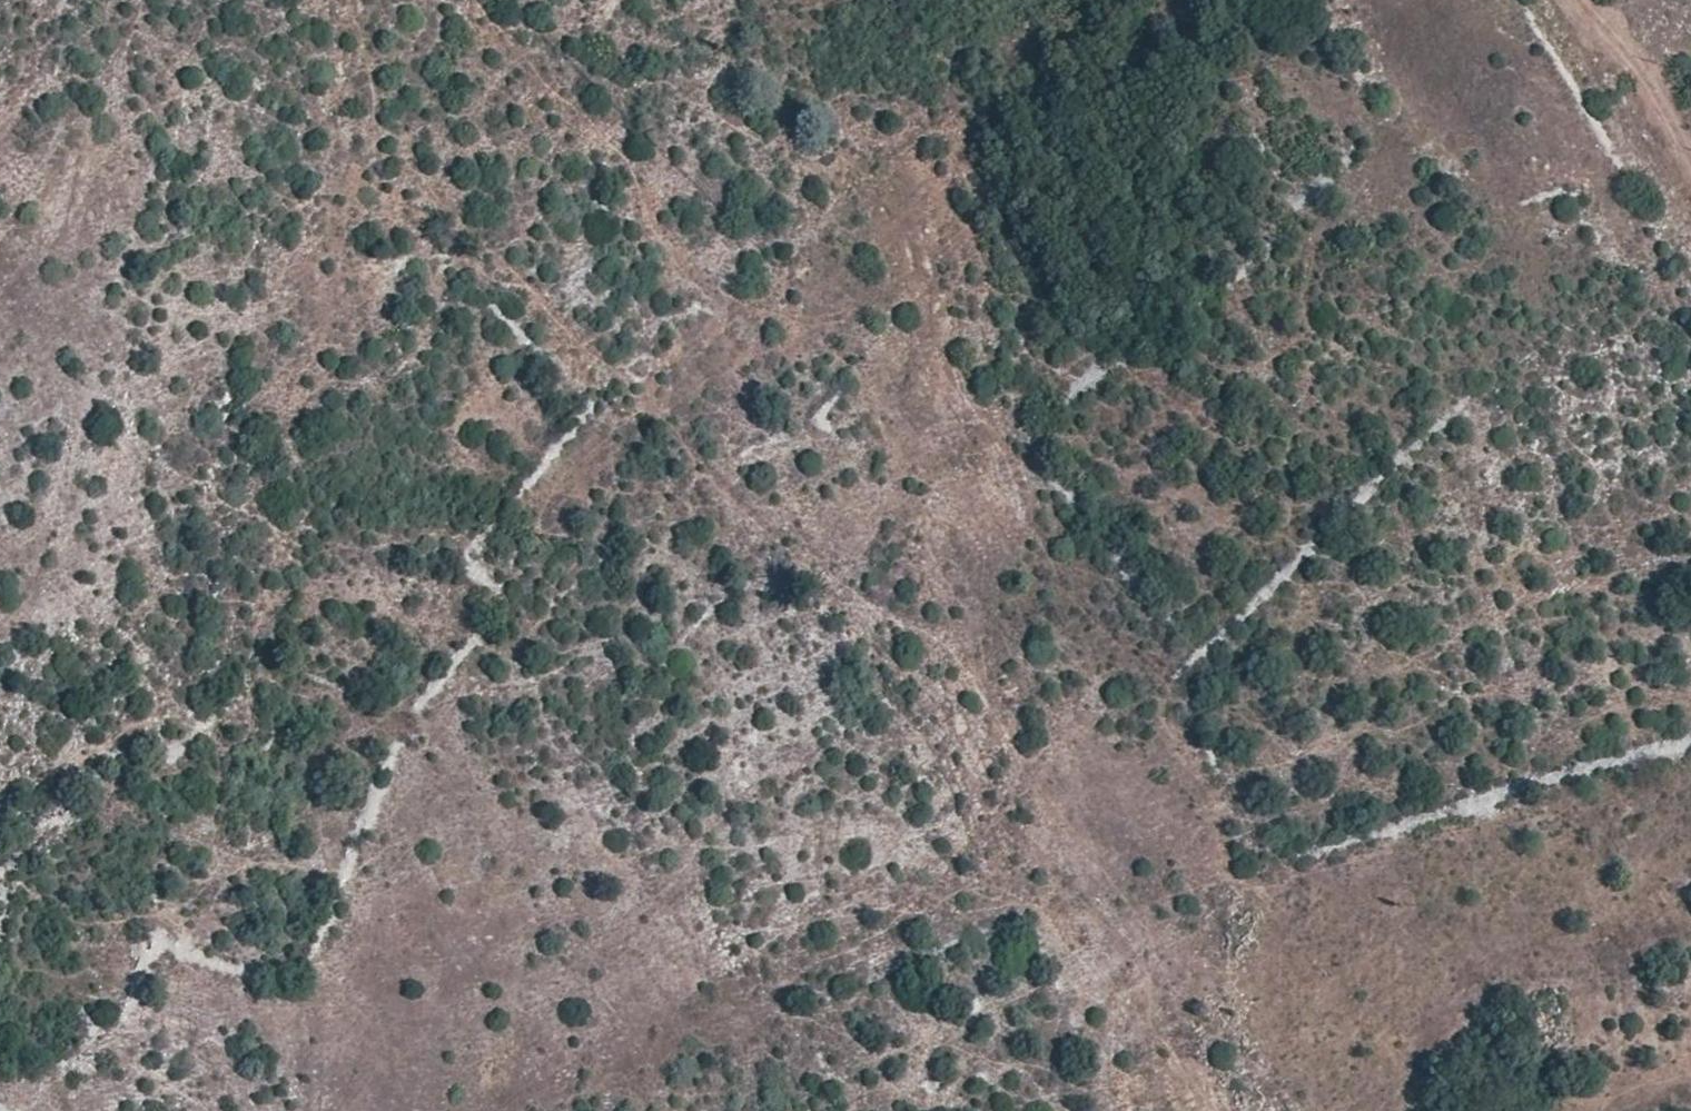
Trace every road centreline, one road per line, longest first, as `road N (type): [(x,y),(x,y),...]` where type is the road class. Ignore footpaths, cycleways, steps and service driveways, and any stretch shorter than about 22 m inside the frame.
road 1 (track): [(1586,0),(1646,75),(1690,160)]

